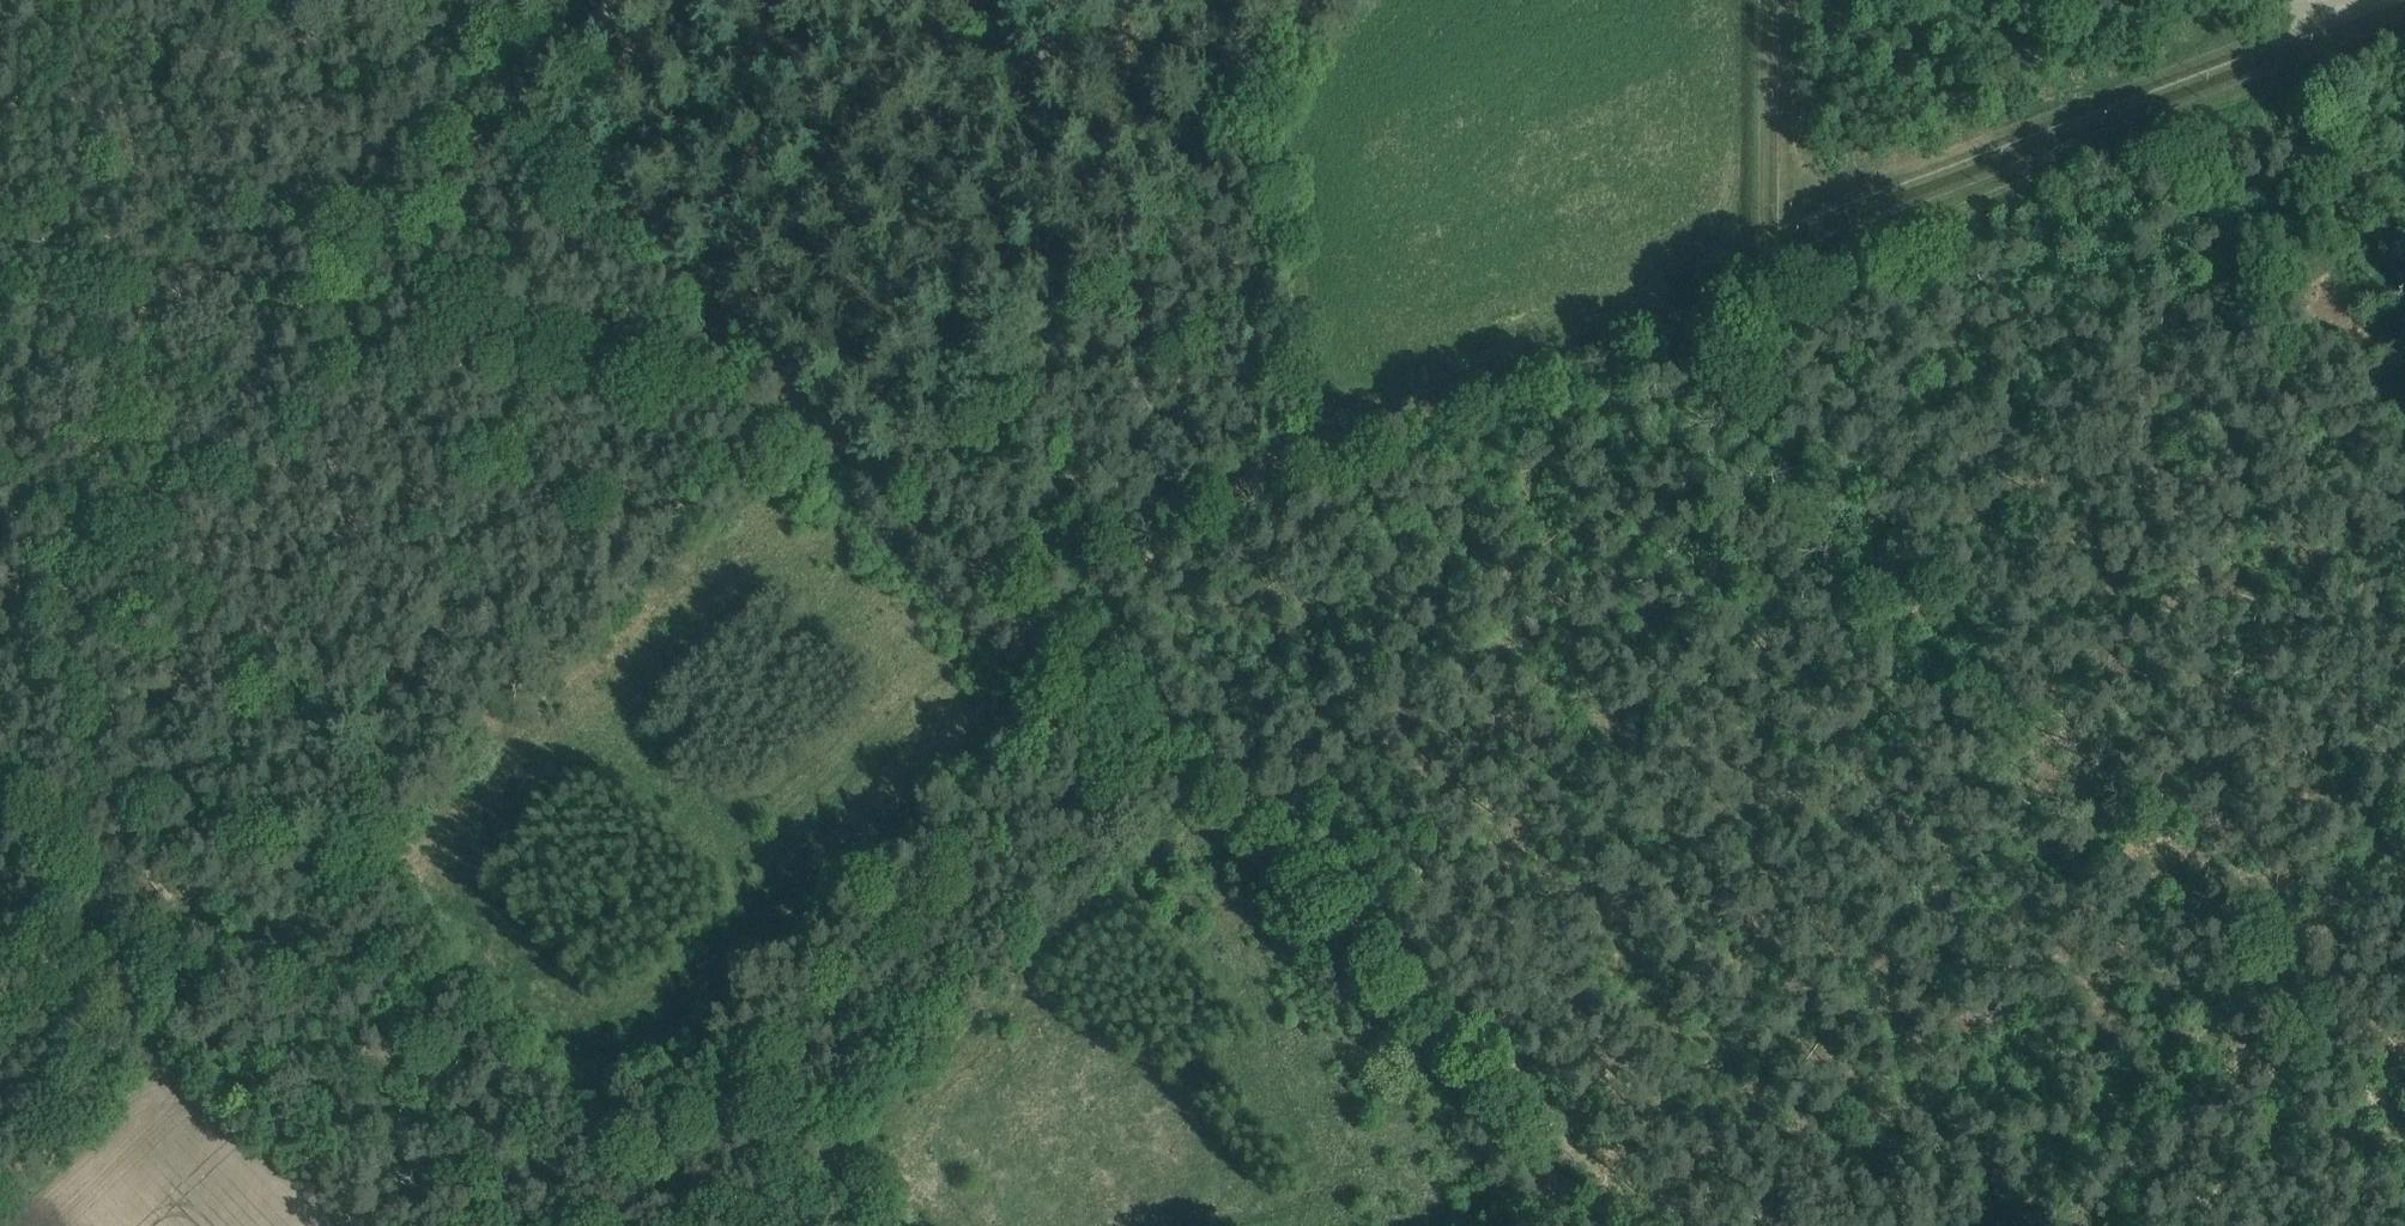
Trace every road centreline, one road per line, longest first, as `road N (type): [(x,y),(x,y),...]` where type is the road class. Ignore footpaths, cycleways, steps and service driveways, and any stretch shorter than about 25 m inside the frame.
road 1 (track): [(1599,1225),(888,493)]
road 2 (track): [(888,493),(498,80)]
road 3 (track): [(498,80),(541,65),(610,0)]

